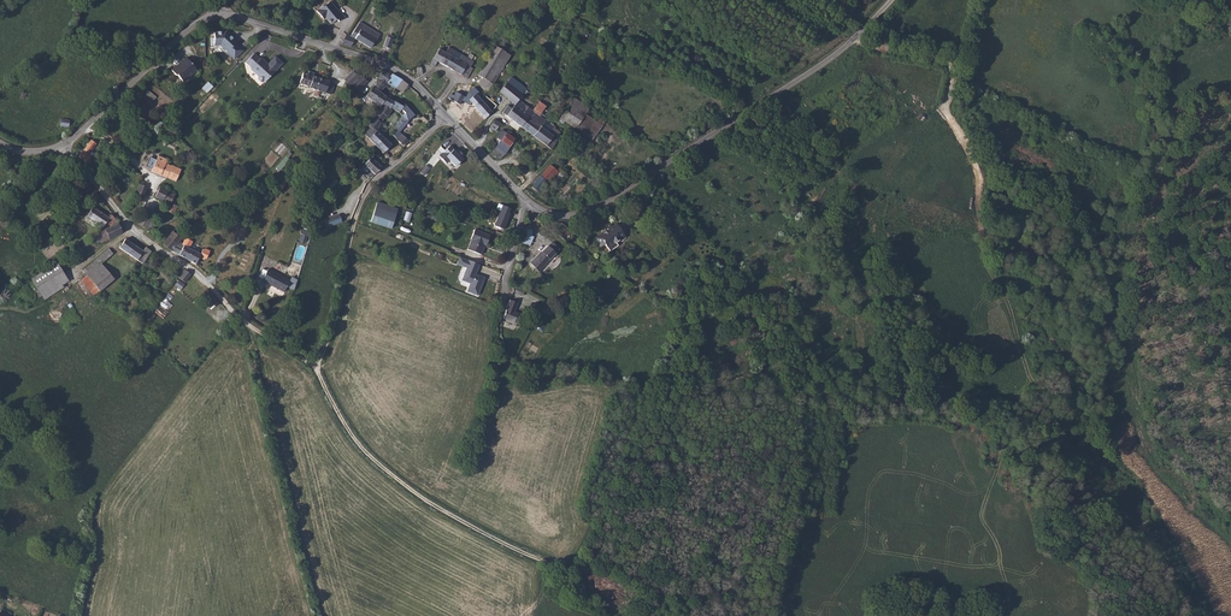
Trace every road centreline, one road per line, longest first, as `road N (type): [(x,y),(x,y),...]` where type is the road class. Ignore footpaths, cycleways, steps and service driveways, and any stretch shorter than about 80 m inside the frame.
road 1 (track): [(671,615),(662,587),(636,560),(573,569),(542,561),(421,498),(365,451),(314,366)]
road 2 (unclassified): [(525,201),(567,216),(596,207),(821,66),(893,0)]
road 3 (unclassified): [(244,321),(205,278),(145,239),(62,147)]
road 4 (unclassified): [(224,13),(380,62),(447,116)]
road 5 (unclassified): [(62,147),(198,22),(224,13)]
road 6 (track): [(314,366),(338,312),(359,208)]
road 7 (unclassified): [(359,208),(369,187),(447,116)]

